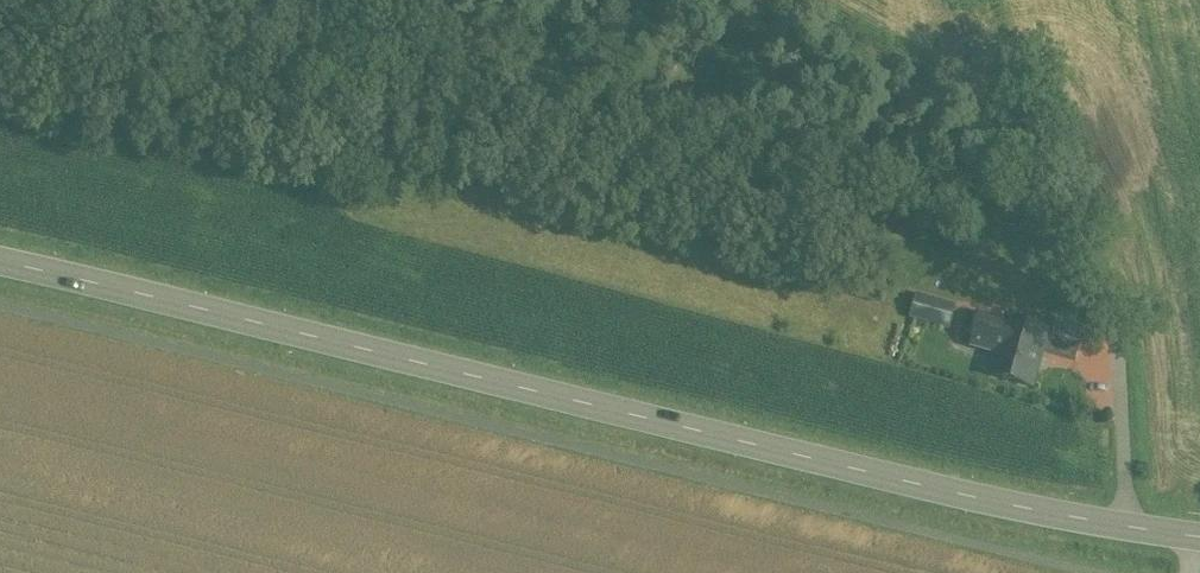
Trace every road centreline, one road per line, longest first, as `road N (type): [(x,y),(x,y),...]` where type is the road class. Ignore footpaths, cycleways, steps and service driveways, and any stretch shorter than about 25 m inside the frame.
road 1 (tertiary): [(0,262),(1014,507),(1199,536)]
road 2 (track): [(0,2),(885,240),(1084,232),(1116,277),(1120,334)]

